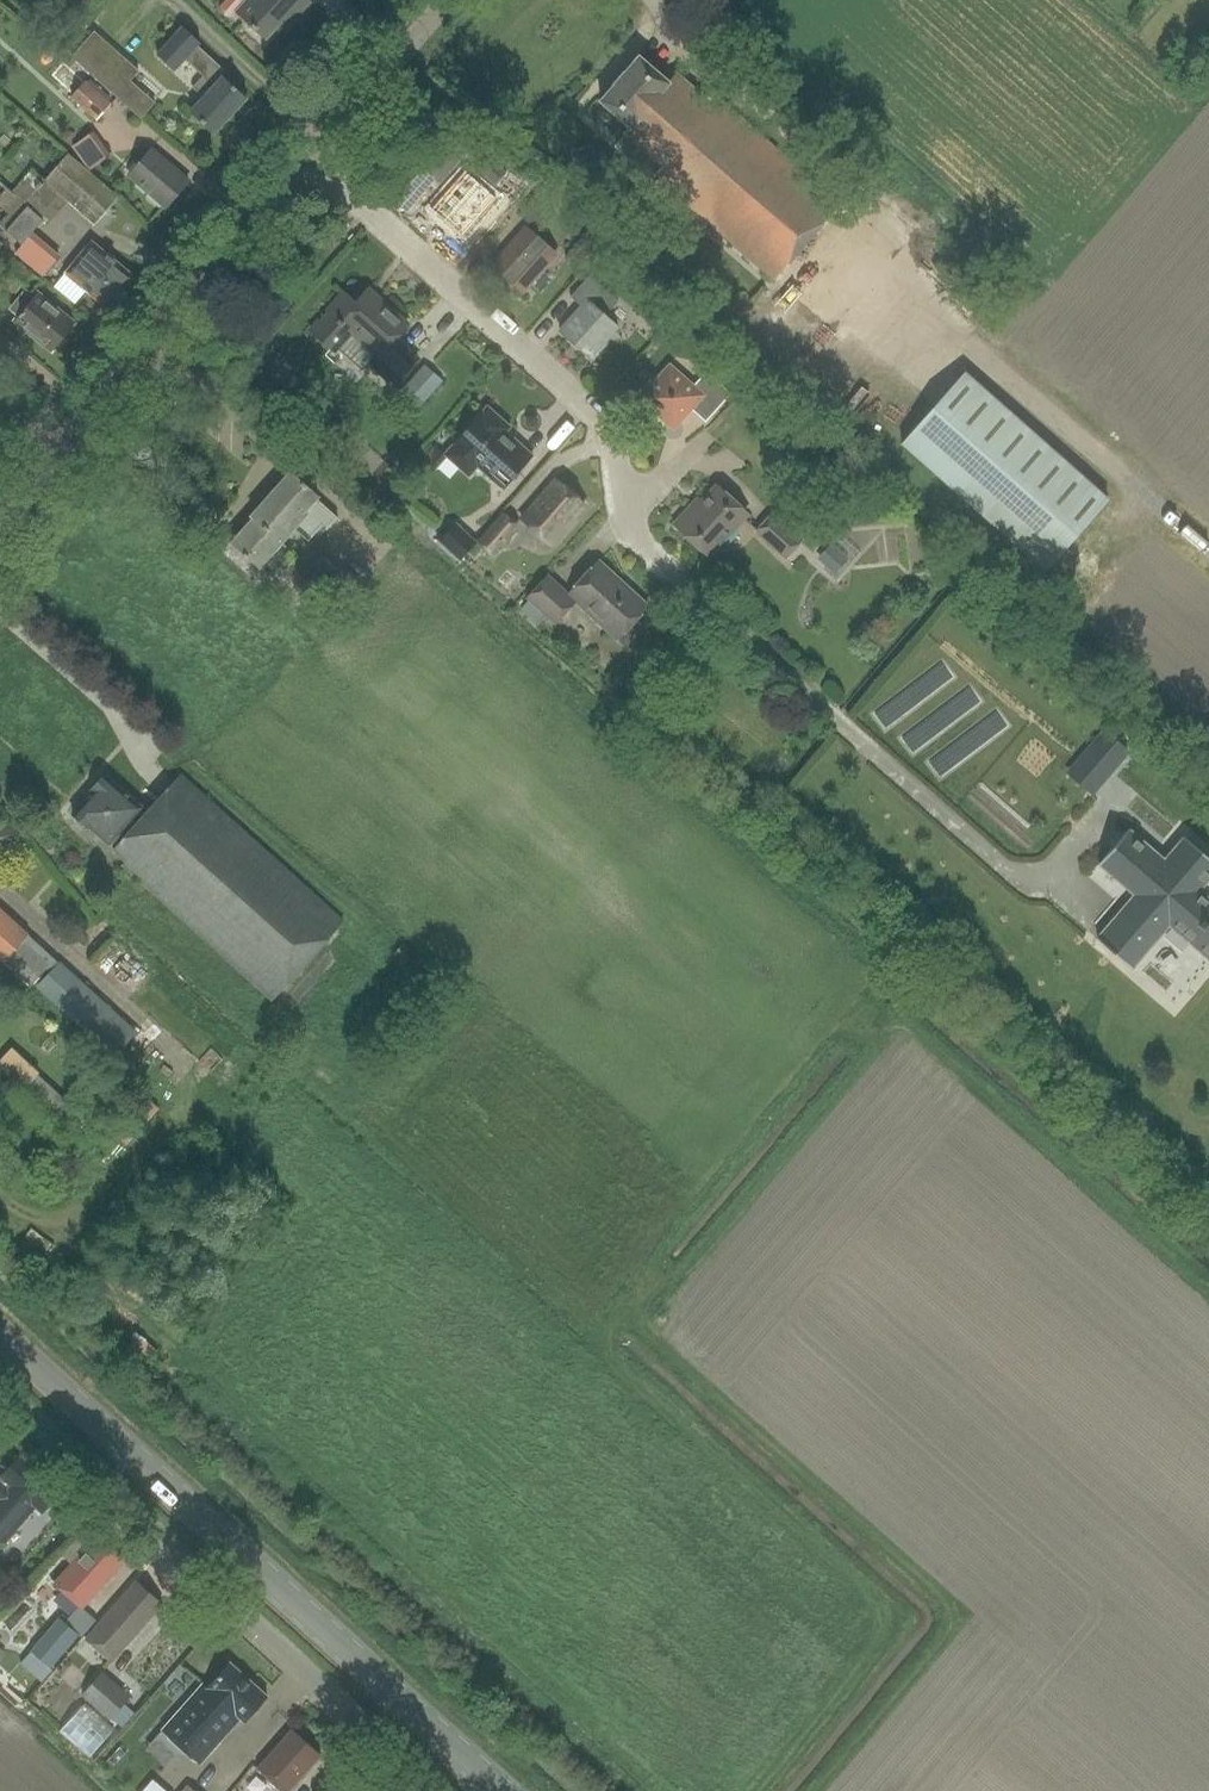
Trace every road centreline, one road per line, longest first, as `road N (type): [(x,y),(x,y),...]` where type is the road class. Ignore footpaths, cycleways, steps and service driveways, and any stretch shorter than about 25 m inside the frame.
road 1 (secondary): [(501,1790),(0,1336)]
road 2 (residential): [(686,449),(633,520),(614,494),(586,404),(308,156)]
road 3 (unclassified): [(434,1790),(0,1397)]
road 4 (secondary): [(0,521),(308,156)]
road 5 (secondary): [(308,156),(444,0)]

